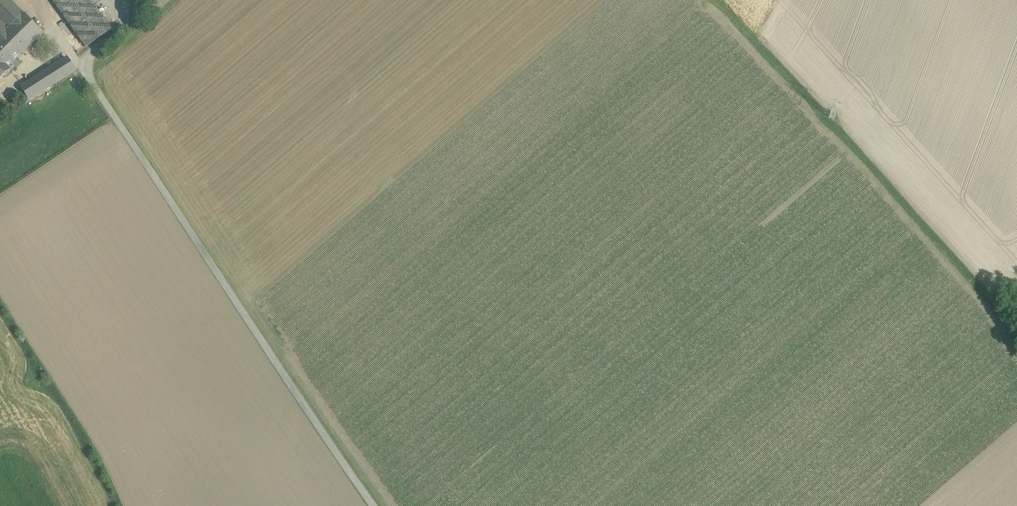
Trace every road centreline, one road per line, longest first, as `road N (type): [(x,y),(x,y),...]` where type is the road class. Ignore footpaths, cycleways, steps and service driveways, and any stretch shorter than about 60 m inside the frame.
road 1 (track): [(375,505),(43,0)]

